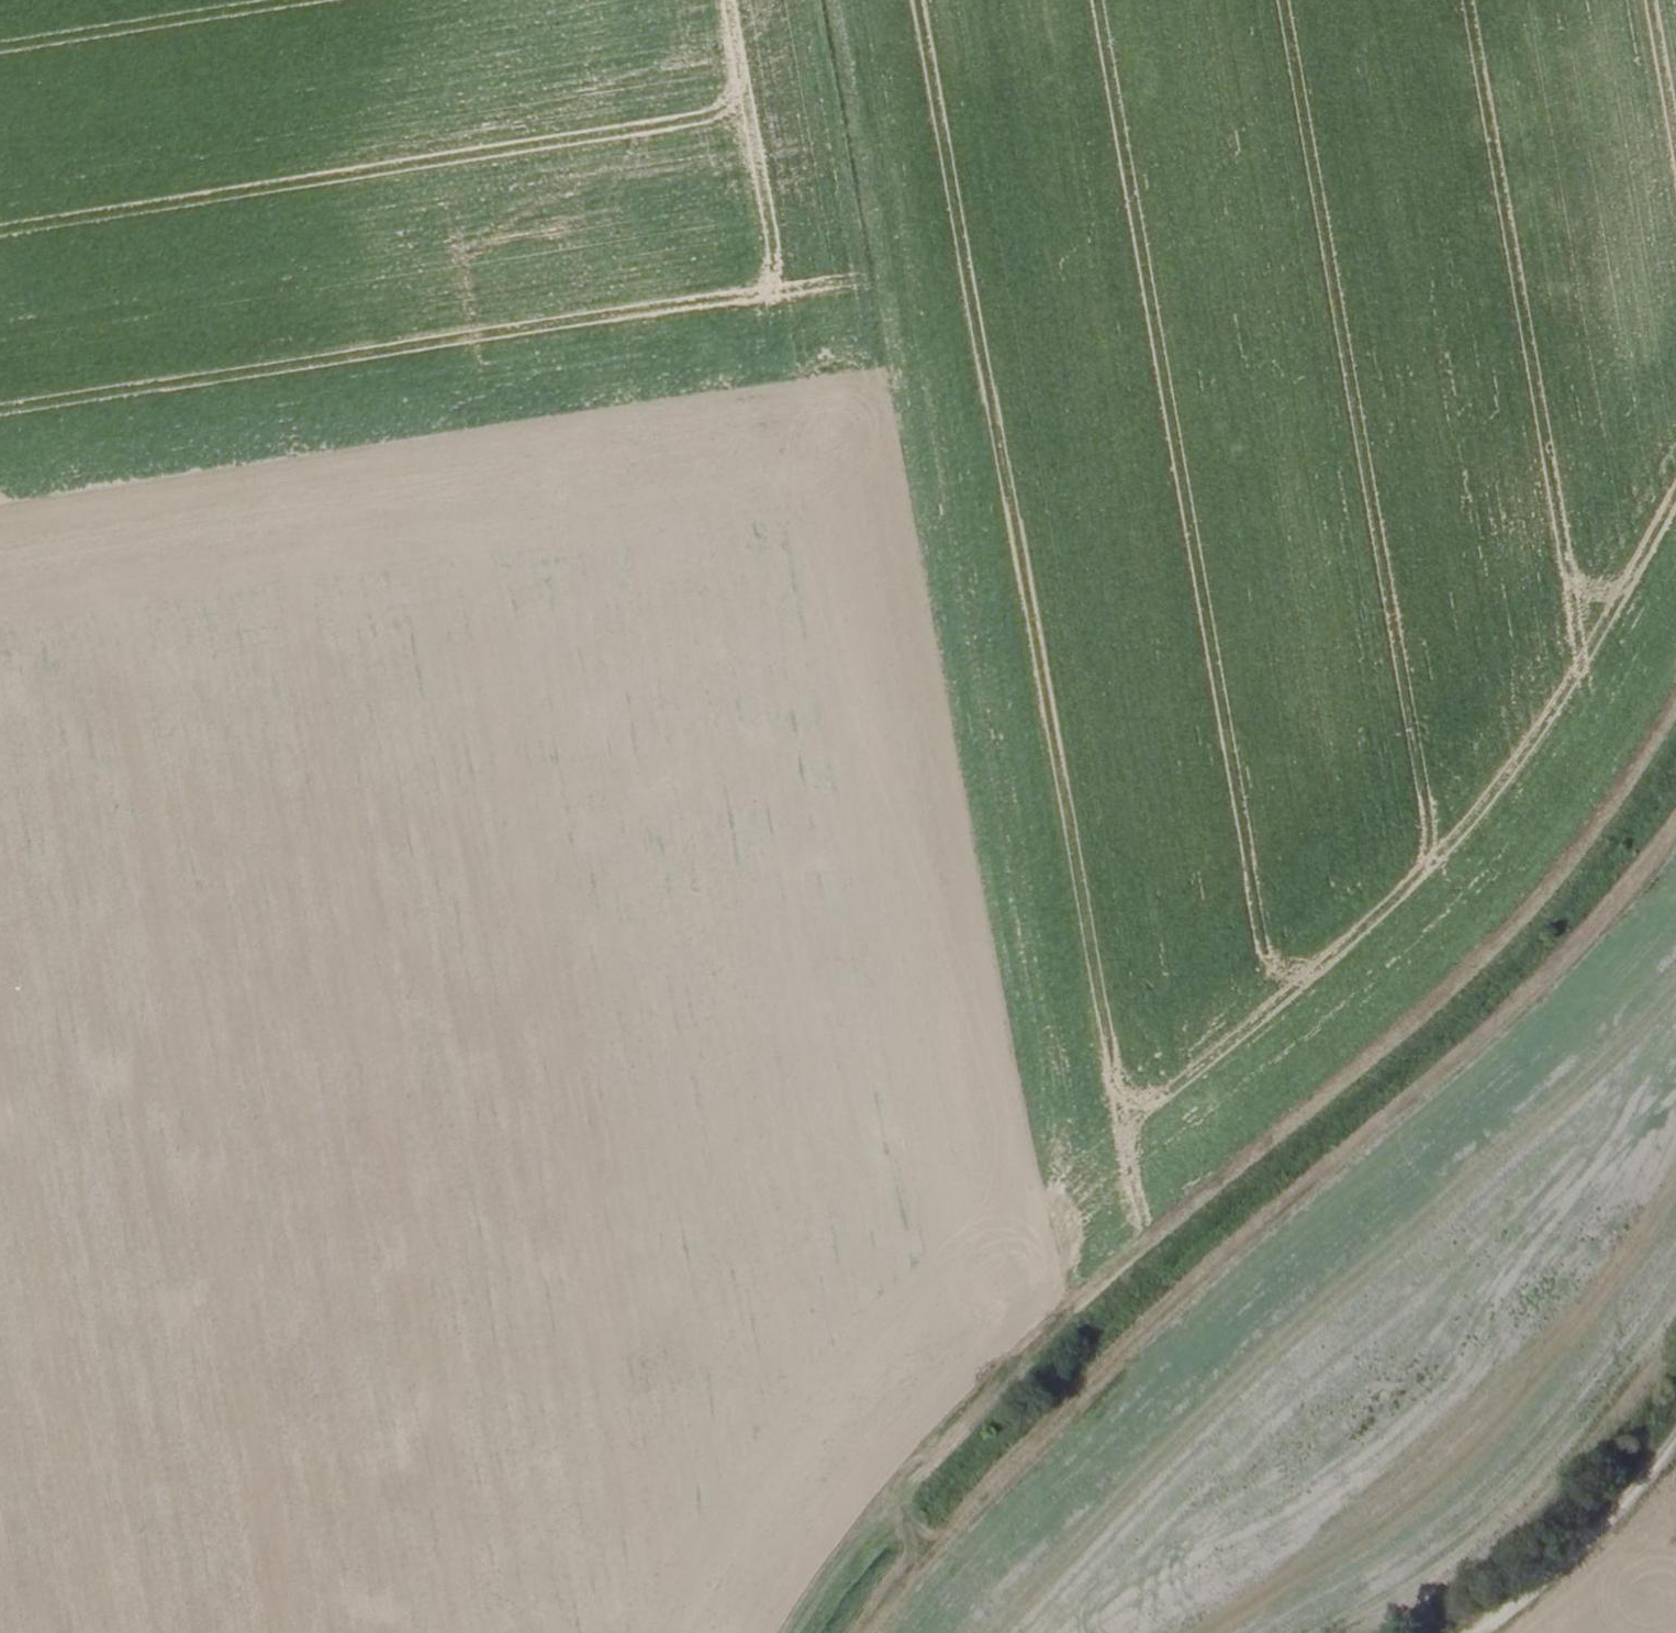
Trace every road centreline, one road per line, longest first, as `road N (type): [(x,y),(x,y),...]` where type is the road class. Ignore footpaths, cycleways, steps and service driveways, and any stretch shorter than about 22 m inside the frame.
road 1 (track): [(1675,720),(1617,821),(1439,1026),(1132,1270),(901,1500),(806,1632)]
road 2 (track): [(1479,1632),(1592,1544),(1675,1444)]

